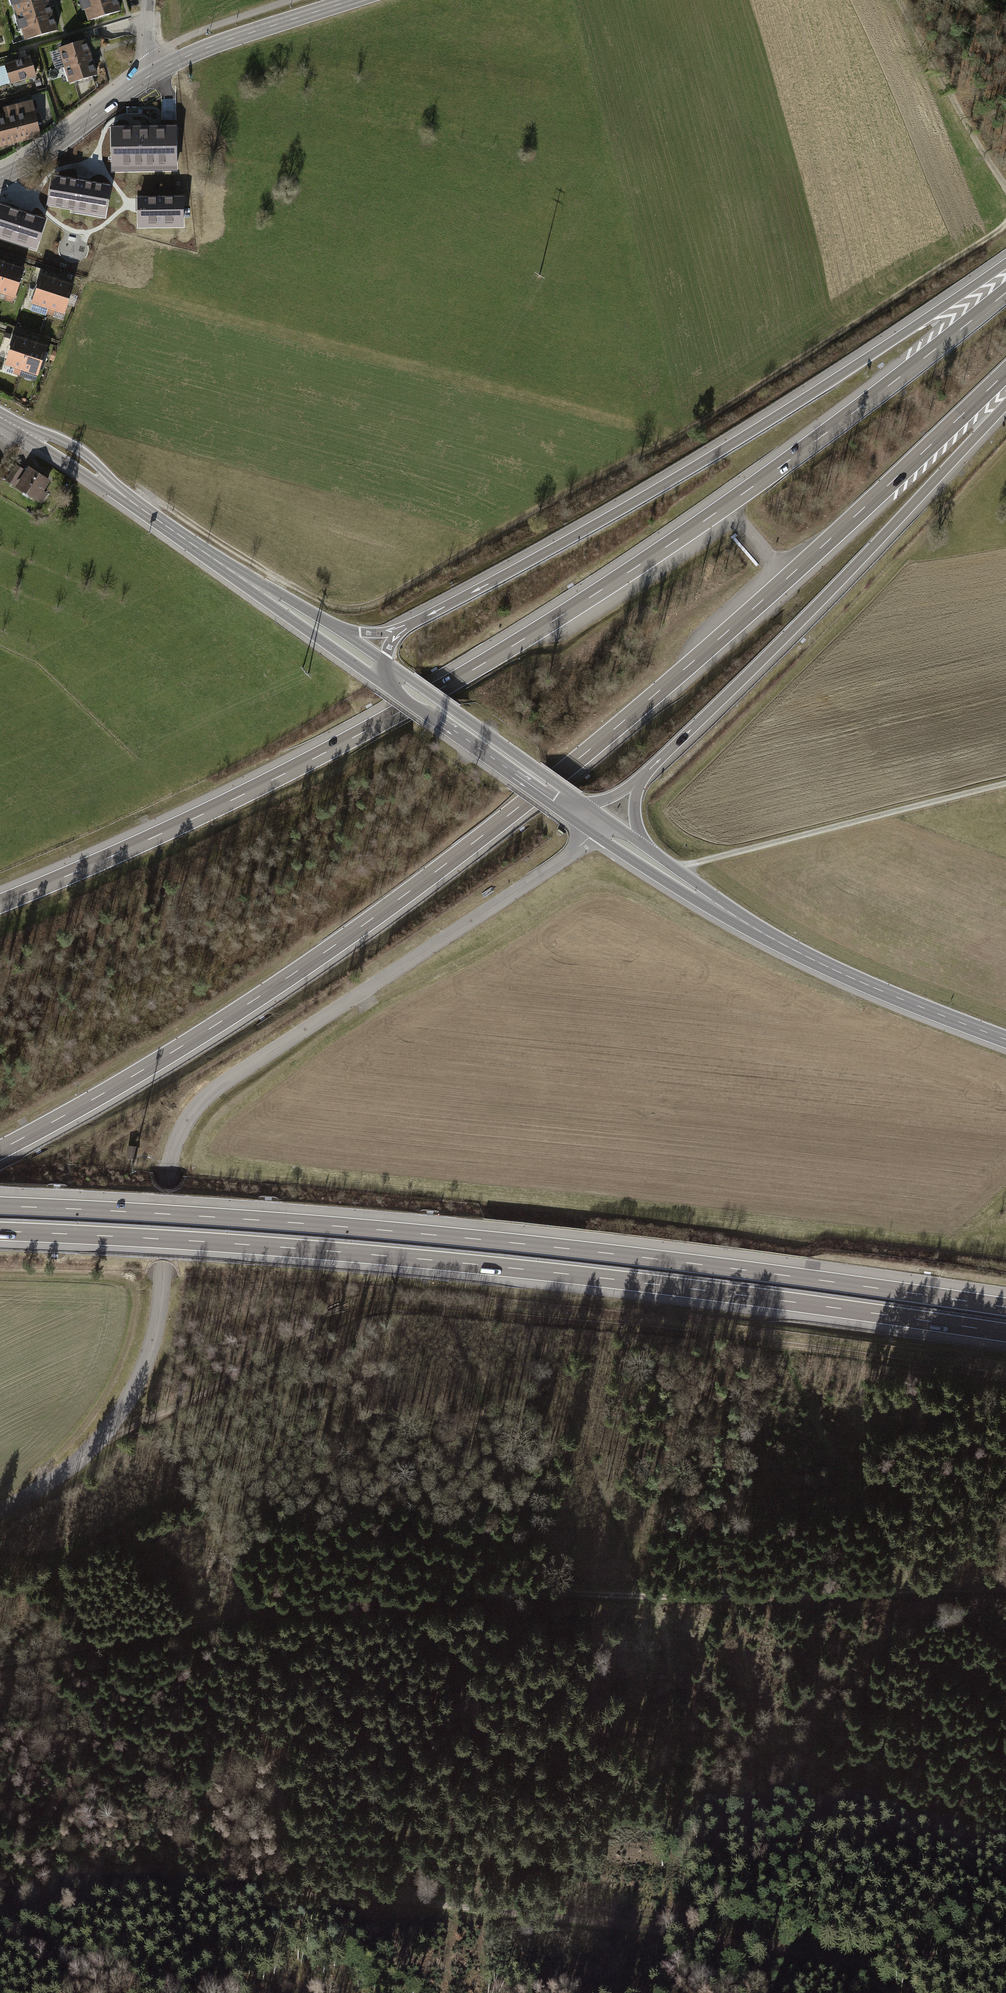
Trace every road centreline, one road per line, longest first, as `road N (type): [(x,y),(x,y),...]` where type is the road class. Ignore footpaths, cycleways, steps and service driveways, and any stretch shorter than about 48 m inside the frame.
road 1 (motorway): [(0,1150),(211,1028),(460,853),(676,677),(1005,372)]
road 2 (motorway): [(1005,293),(725,507),(476,668),(226,803),(0,904)]
road 3 (track): [(1005,1938),(947,1959),(829,1961),(405,1903),(168,1893),(69,1909),(0,1930)]
road 4 (track): [(1005,223),(715,415),(369,605),(314,600),(156,499),(128,500)]
road 5 (motorway): [(0,1232),(514,1268),(1005,1333)]
road 6 (motorway): [(1005,1307),(516,1243),(0,1206)]
road 7 (track): [(1005,1593),(465,1605),(199,1627),(0,1665)]
road 8 (unclassified): [(0,1514),(53,1481),(124,1412),(154,1351),(180,1133),(205,1100),(594,833)]
road 9 (track): [(96,1443),(342,1322),(403,1305),(810,1347),(1005,1381)]
road 10 (motorway): [(1005,263),(723,447),(405,626)]
road 11 (track): [(734,853),(674,831),(667,798),(1005,451)]
road 12 (track): [(358,998),(373,1007),(587,889),(616,893),(841,995),(867,985)]
road 13 (motorway): [(640,780),(1005,403)]
road 14 (track): [(53,1481),(59,1454),(86,1424),(124,1355),(136,1300),(117,1278),(0,1275)]
road 15 (tertiary): [(721,907),(867,985),(1005,1040)]
road 16 (tertiary): [(0,419),(72,456),(255,587)]
road 17 (track): [(734,853),(1005,786)]
road 18 (tertiary): [(589,806),(386,663)]
road 19 (primary): [(354,0),(152,74)]
road 20 (track): [(899,0),(1005,187)]
road 21 (tertiary): [(385,685),(555,806)]
road 22 (primary): [(152,74),(45,154),(0,177)]
road 23 (tertiary): [(255,587),(385,685)]
road 24 (tertiary): [(594,833),(690,899),(721,907)]

